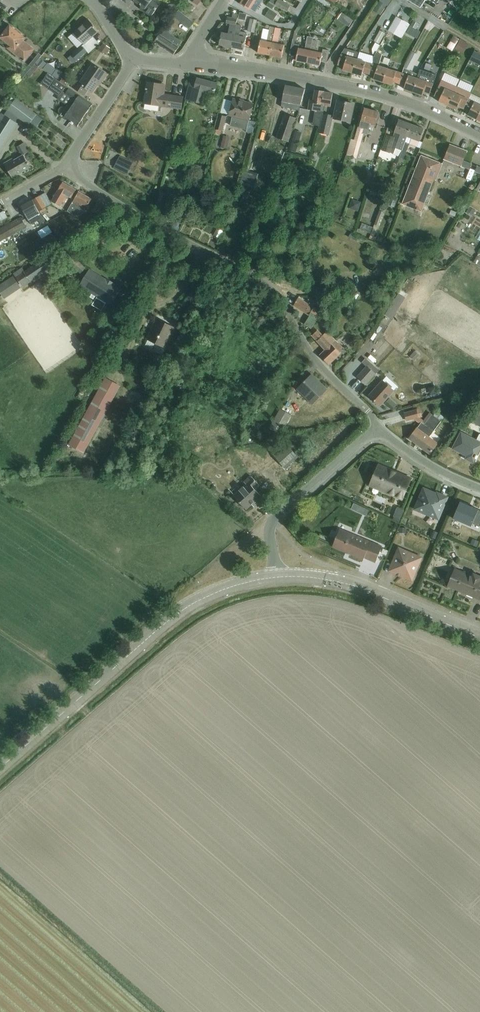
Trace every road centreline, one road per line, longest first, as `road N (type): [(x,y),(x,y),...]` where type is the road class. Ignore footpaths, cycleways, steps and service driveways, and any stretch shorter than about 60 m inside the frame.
road 1 (residential): [(369,413),(322,366),(265,283),(151,223),(65,165)]
road 2 (tertiary): [(277,577),(234,585),(181,612),(0,769)]
road 3 (residential): [(190,64),(392,97),(479,135)]
road 4 (tertiary): [(479,638),(353,585),(277,577)]
road 5 (unclassified): [(380,428),(274,519),(277,577)]
road 6 (residential): [(65,165),(134,59)]

